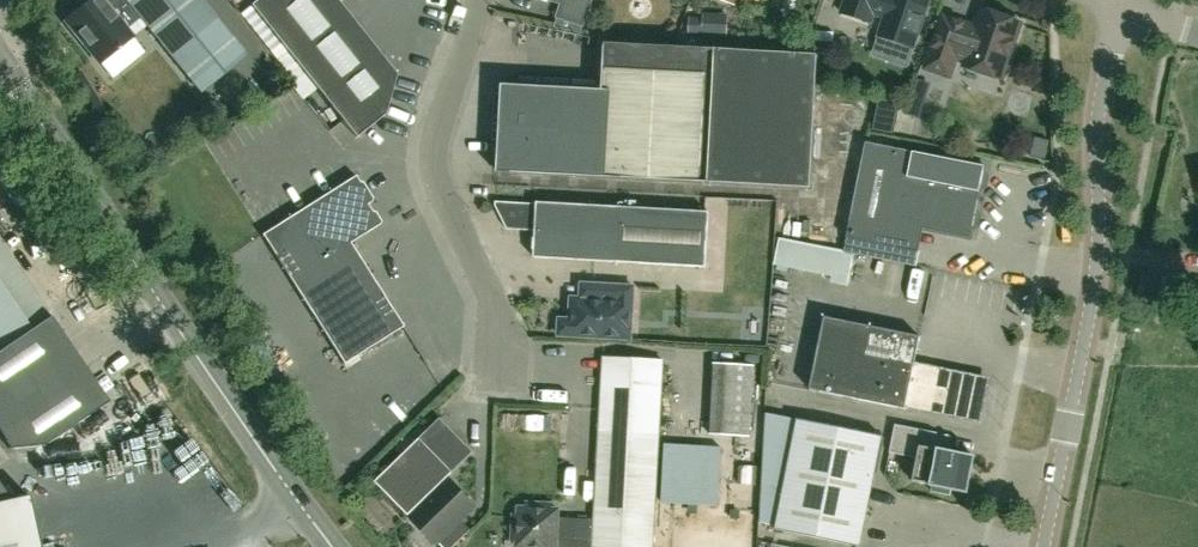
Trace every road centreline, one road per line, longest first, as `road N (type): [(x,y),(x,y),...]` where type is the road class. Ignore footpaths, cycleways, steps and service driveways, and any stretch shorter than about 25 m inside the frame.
road 1 (secondary): [(332,546),(0,57)]
road 2 (tertiary): [(1045,546),(1098,265),(1097,121),(1120,7)]
road 3 (unclassified): [(490,388),(495,304),(437,183),(433,141),(478,0)]

